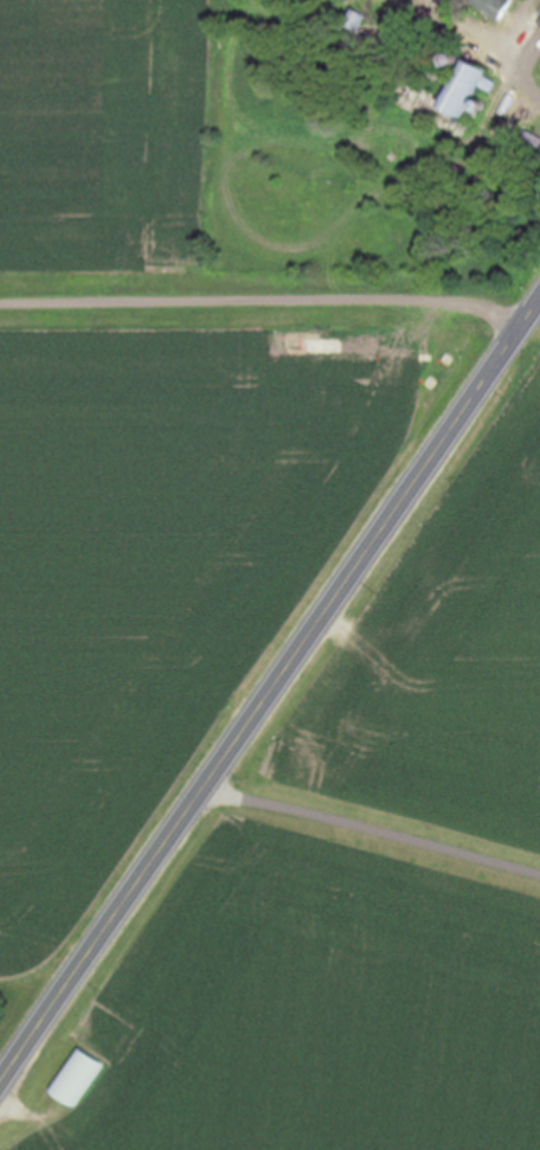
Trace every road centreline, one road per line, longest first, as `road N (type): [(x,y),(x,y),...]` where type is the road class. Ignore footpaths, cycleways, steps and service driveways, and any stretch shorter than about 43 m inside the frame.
road 1 (secondary): [(539,314),(0,1101)]

